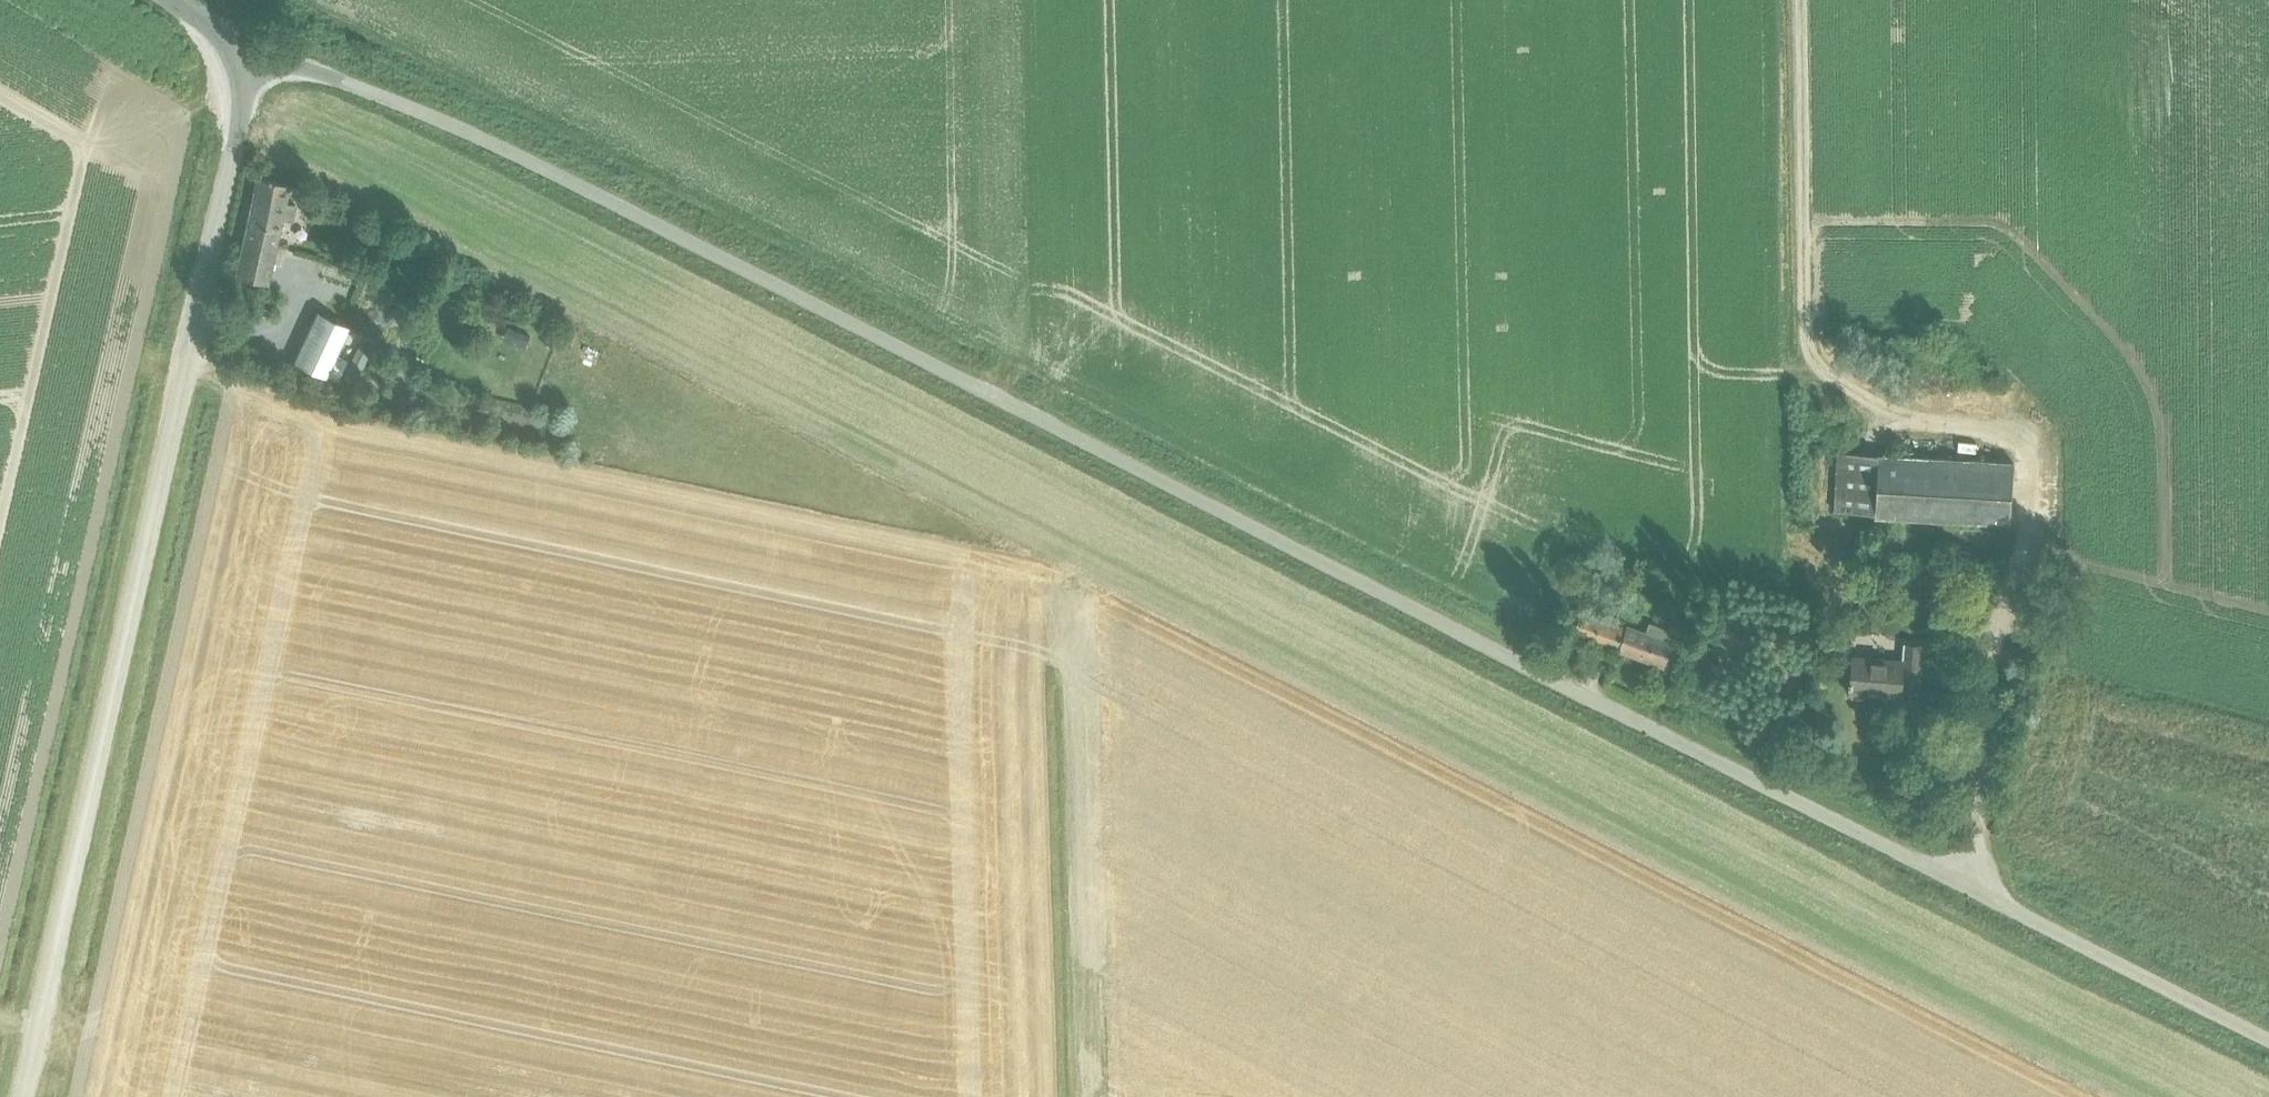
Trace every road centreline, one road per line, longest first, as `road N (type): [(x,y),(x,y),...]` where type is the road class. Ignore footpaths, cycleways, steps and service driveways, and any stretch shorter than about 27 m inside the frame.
road 1 (unclassified): [(2268,1040),(575,185),(389,98),(251,60)]
road 2 (unclassified): [(19,1096),(251,60)]

